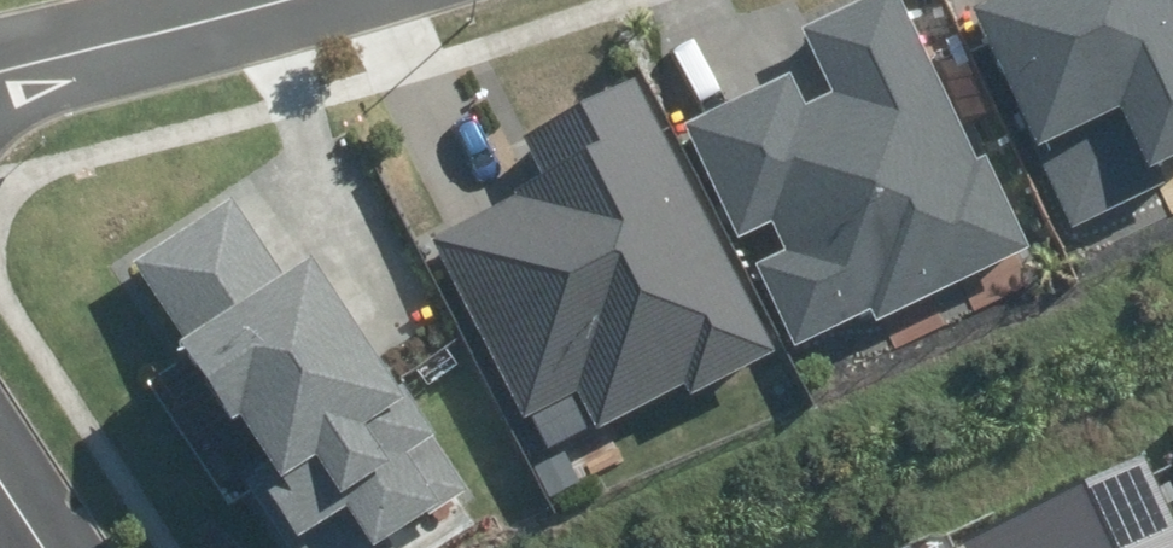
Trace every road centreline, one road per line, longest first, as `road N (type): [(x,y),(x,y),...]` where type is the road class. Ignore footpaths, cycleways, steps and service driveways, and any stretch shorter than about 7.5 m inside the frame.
road 1 (residential): [(0,63),(256,0)]

